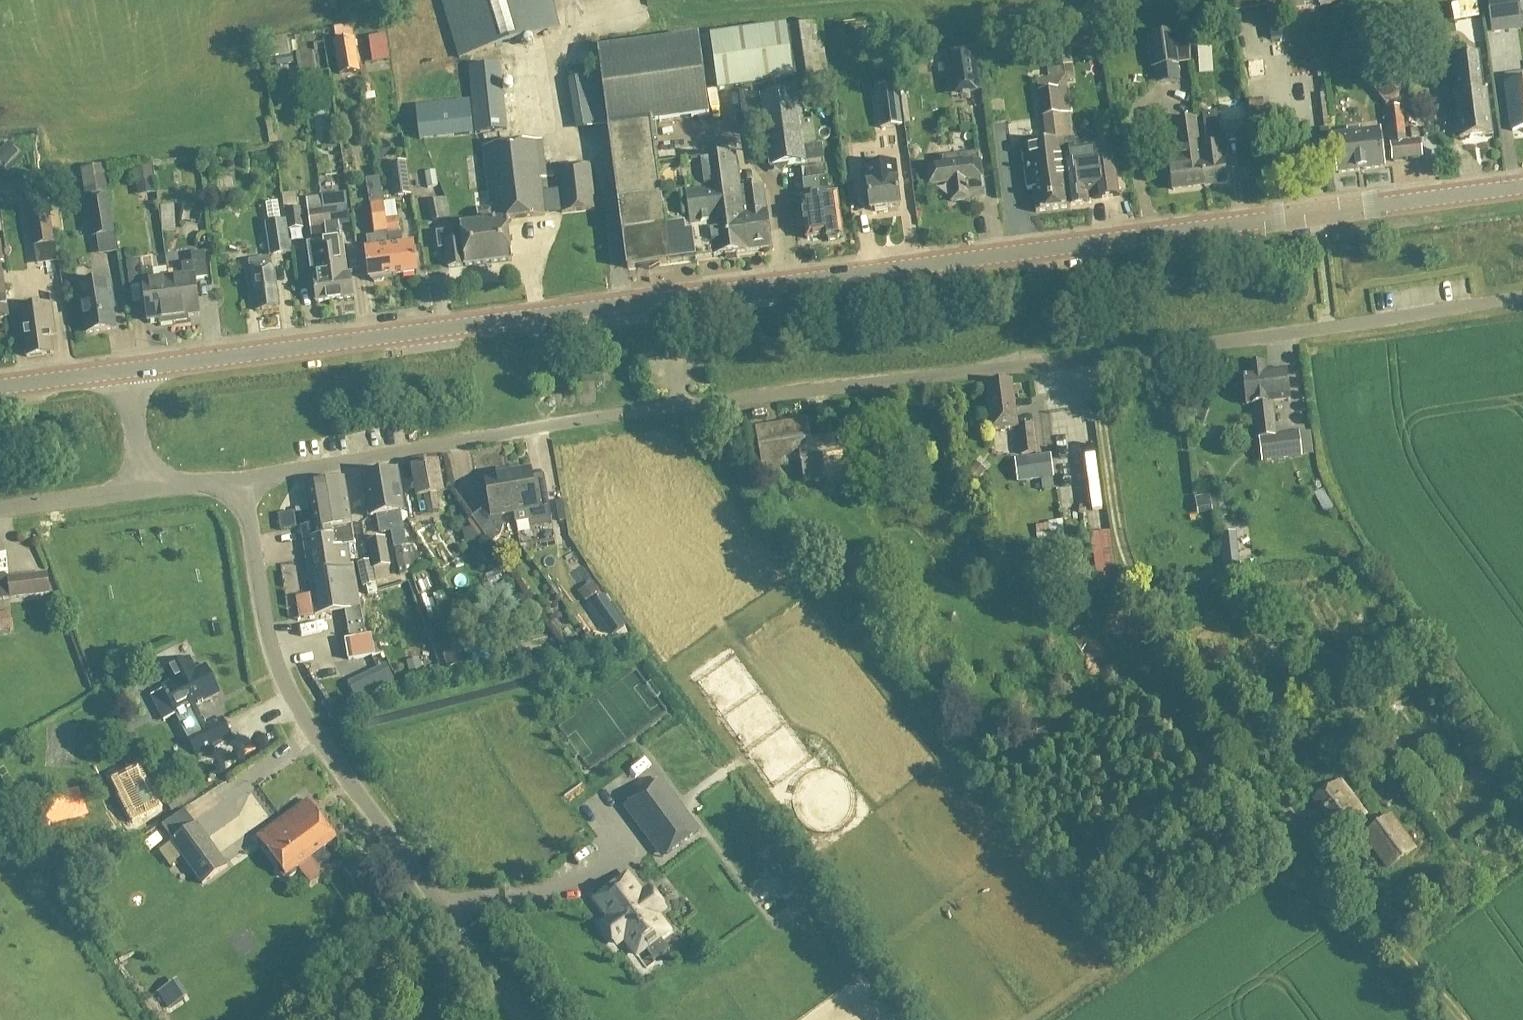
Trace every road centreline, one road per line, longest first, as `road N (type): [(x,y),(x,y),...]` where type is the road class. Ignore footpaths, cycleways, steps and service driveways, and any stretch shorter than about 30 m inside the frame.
road 1 (tertiary): [(126,373),(1522,187)]
road 2 (unclassified): [(243,480),(548,427),(1522,299)]
road 3 (track): [(1086,358),(1112,545),(1126,571),(1452,1019)]
road 4 (unclassified): [(521,1019),(298,712),(264,614),(243,480)]
road 5 (unclassified): [(0,508),(140,490)]
road 6 (tertiary): [(0,389),(126,373)]

